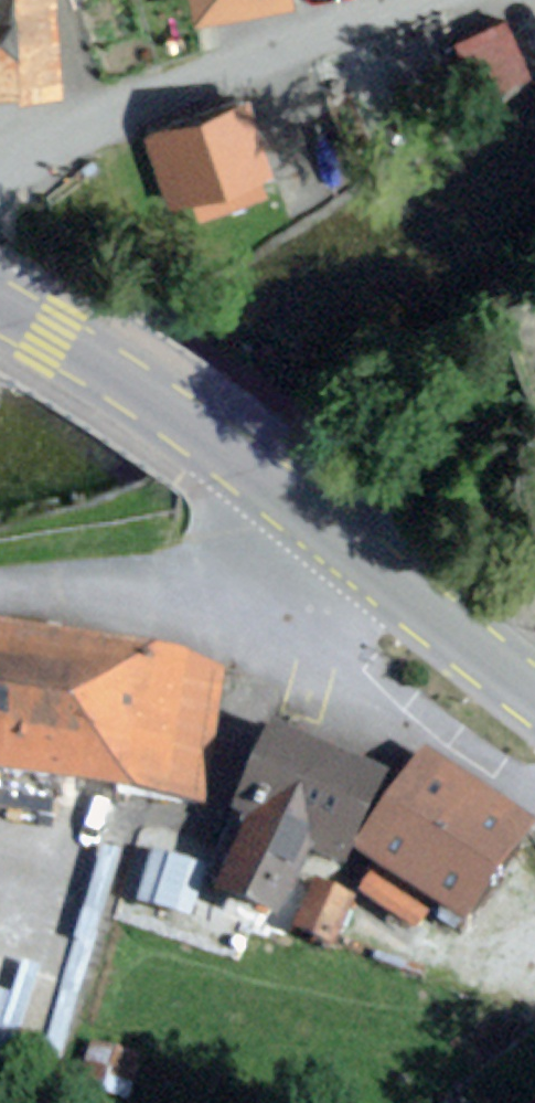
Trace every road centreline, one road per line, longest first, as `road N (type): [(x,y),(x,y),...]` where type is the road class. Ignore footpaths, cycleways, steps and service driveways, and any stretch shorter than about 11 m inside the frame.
road 1 (secondary): [(0,310),(138,384),(534,692)]
road 2 (residential): [(409,0),(59,132),(0,170)]

